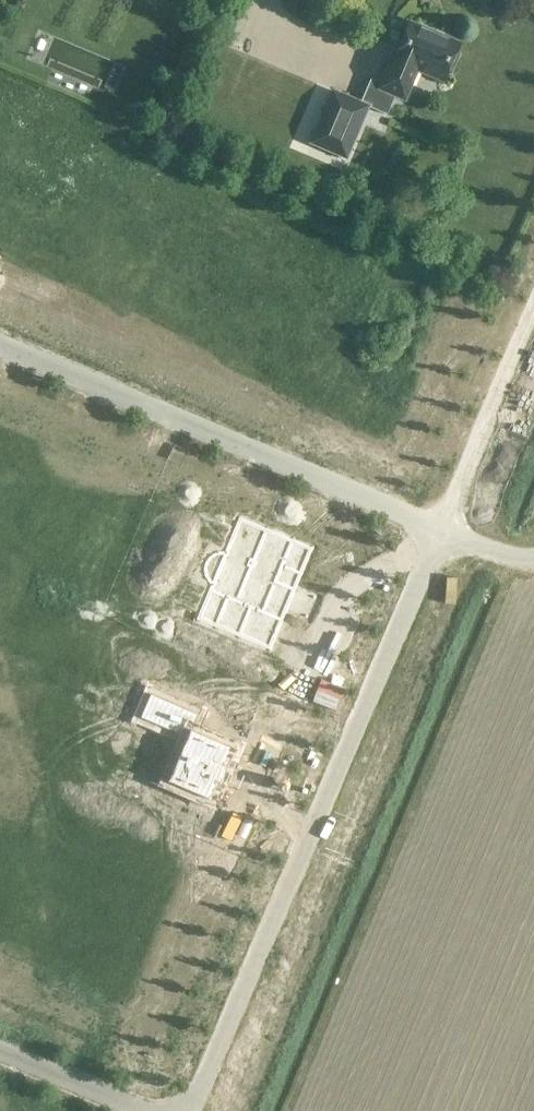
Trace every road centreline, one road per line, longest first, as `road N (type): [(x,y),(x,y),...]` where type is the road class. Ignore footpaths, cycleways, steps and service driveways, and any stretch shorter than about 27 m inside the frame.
road 1 (residential): [(444,530),(192,1110)]
road 2 (residential): [(0,346),(444,530)]
road 3 (residential): [(533,318),(444,530)]
road 4 (residential): [(145,1110),(0,1051)]

